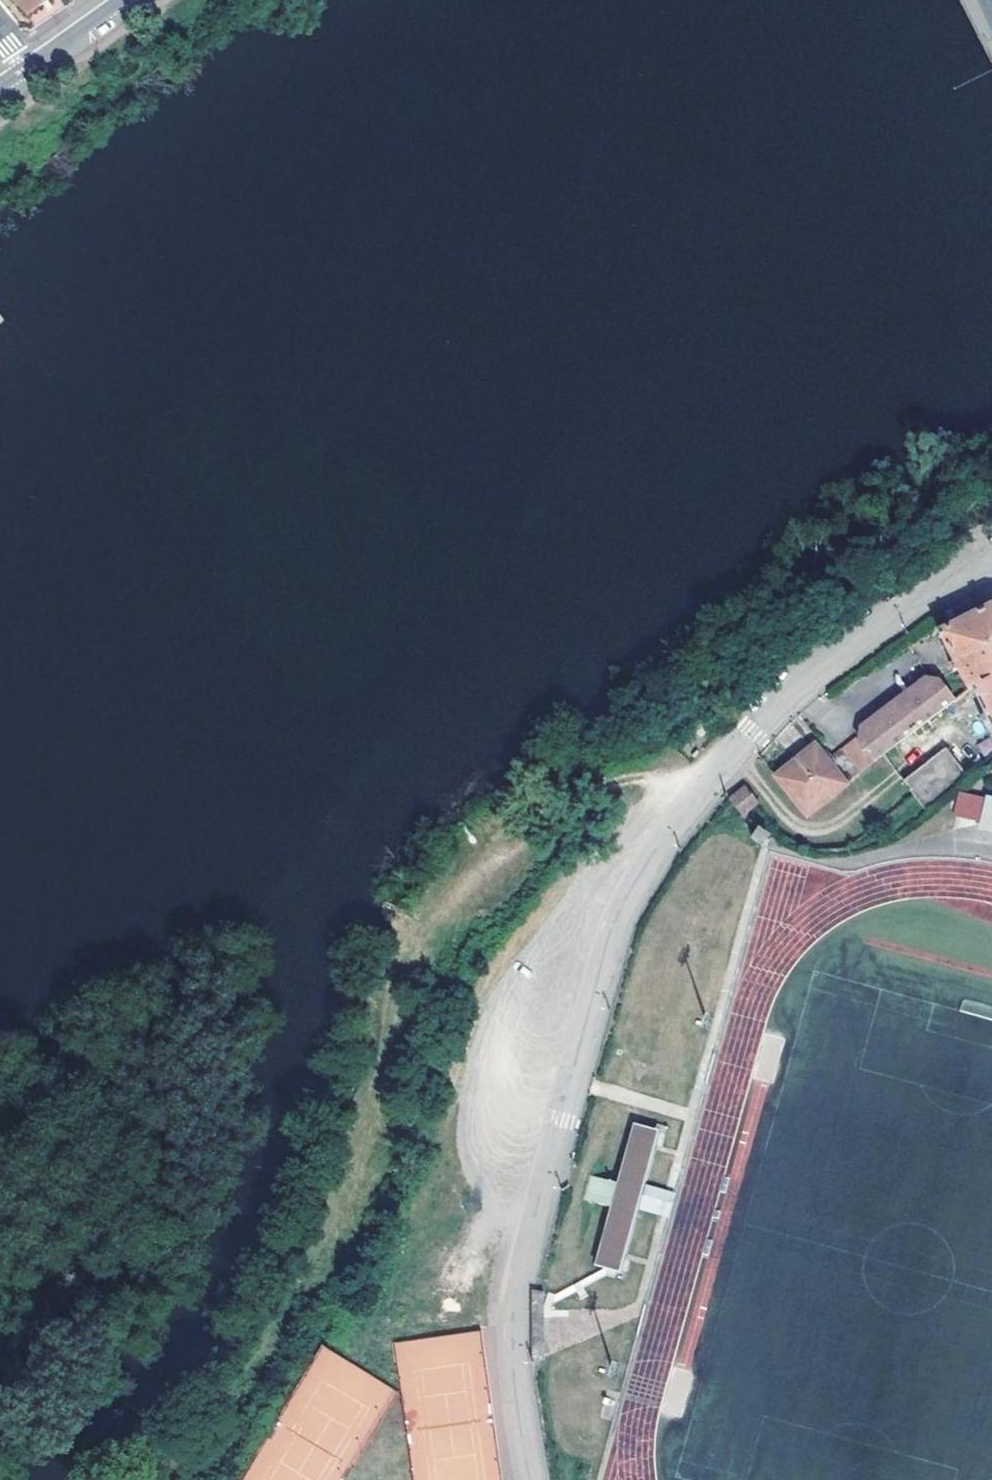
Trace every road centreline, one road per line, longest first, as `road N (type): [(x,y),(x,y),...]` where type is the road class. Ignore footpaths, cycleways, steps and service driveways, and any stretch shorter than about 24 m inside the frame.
road 1 (residential): [(535,1479),(517,1362),(518,1285),(629,897),(674,828),(784,704),(869,635),(991,563)]

